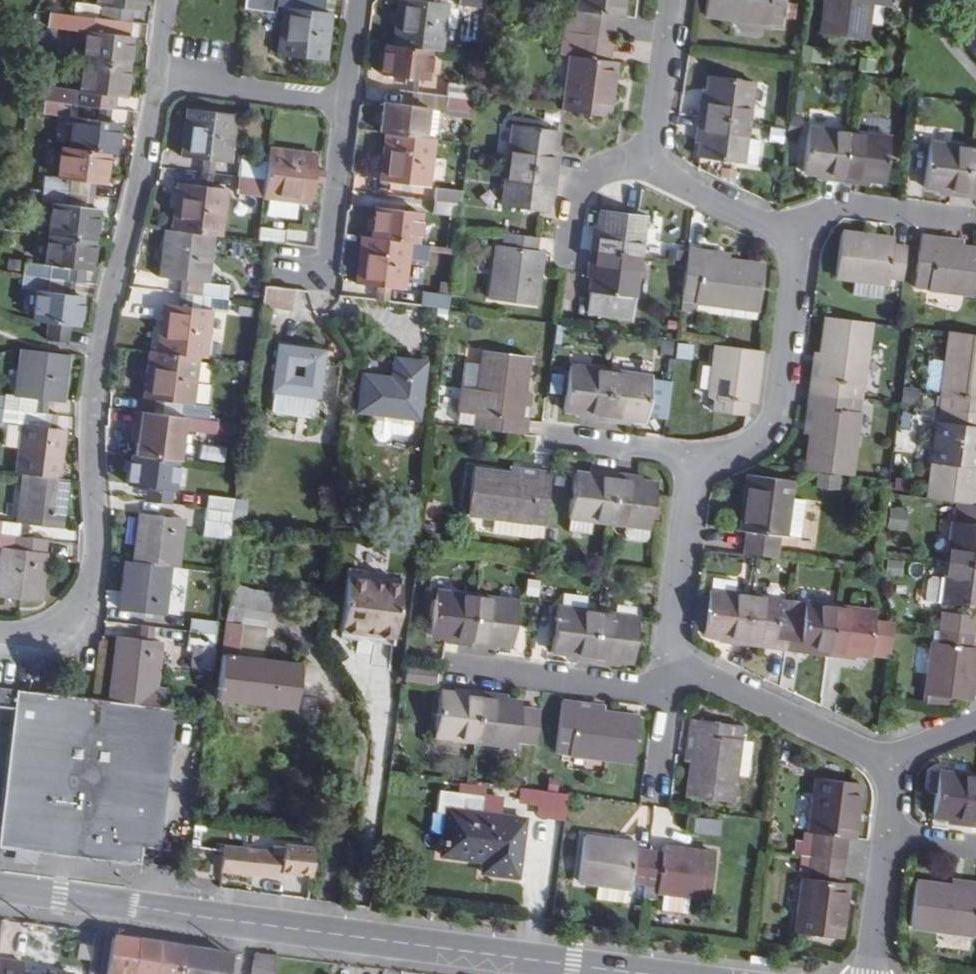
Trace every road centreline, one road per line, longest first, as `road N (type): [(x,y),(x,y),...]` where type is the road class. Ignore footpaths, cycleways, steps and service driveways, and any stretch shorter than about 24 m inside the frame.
road 1 (residential): [(0,633),(47,630),(76,612),(94,582),(90,396),(160,74)]
road 2 (primary): [(621,971),(250,920)]
road 3 (residential): [(795,239),(778,406),(760,434),(703,457)]
road 4 (primary): [(250,920),(0,886)]
road 5 (residential): [(884,770),(865,753),(671,660)]
road 6 (residential): [(449,664),(667,694)]
road 7 (residential): [(342,98),(324,271),(287,266)]
road 8 (residential): [(703,457),(689,475),(667,633),(671,660)]
road 9 (residential): [(795,239),(837,205),(975,220)]
road 10 (residential): [(160,74),(342,98)]
road 11 (residential): [(648,162),(795,239)]
road 12 (residential): [(672,0),(648,162)]
road 13 (residential): [(547,435),(703,457)]
road 14 (residential): [(568,262),(580,182),(599,166),(648,162)]
road 15 (residential): [(866,973),(884,833)]

